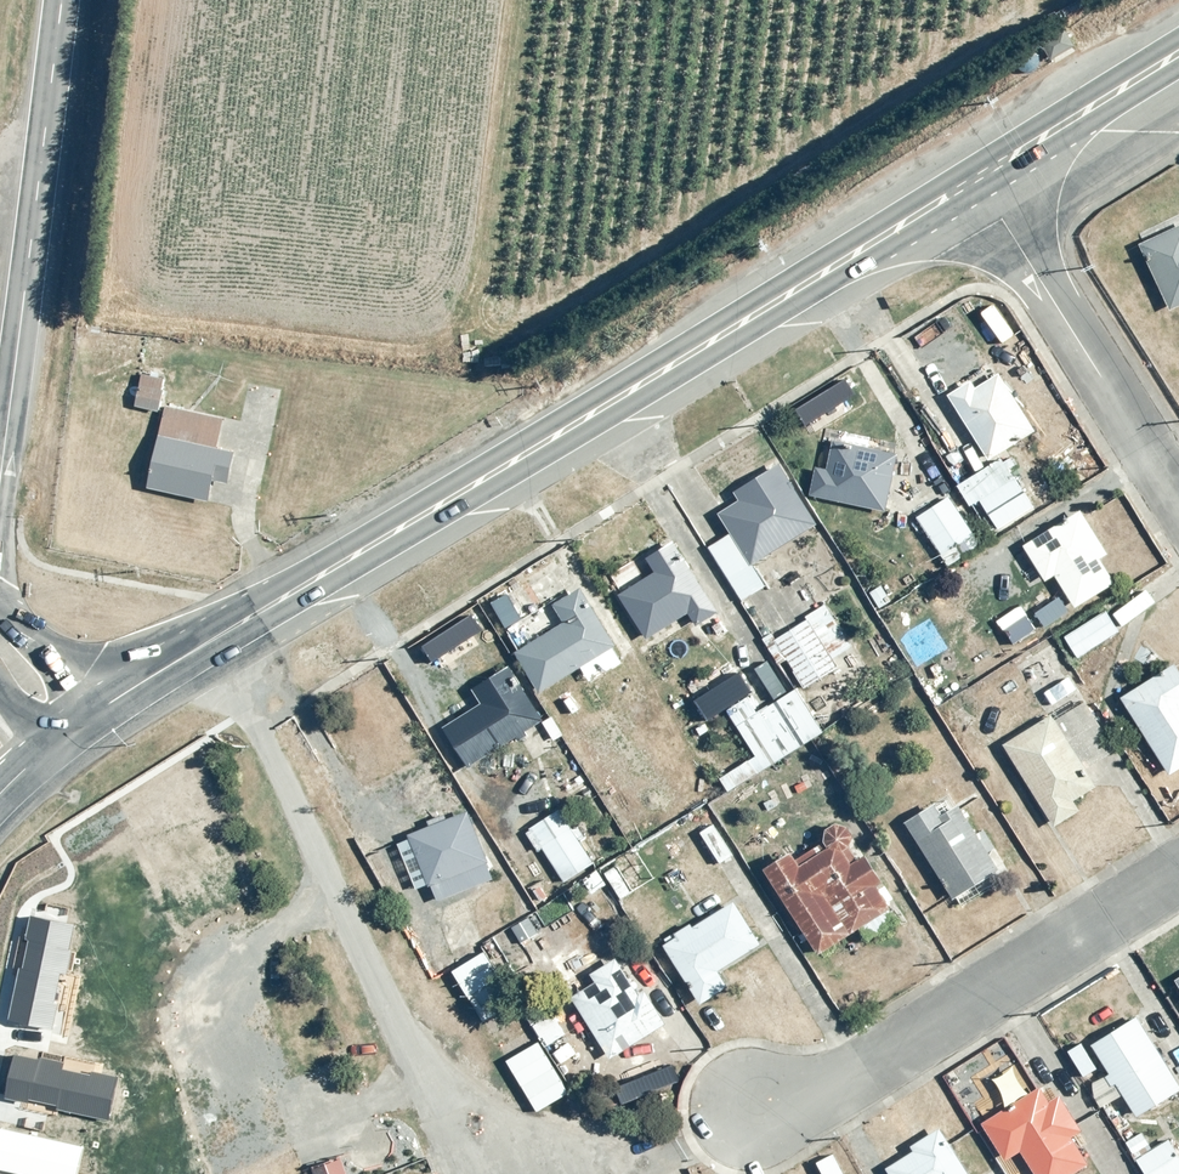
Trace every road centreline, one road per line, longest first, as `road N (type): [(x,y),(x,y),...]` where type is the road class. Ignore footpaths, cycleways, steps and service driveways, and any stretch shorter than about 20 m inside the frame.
road 1 (primary): [(106,707),(977,179)]
road 2 (tertiary): [(0,483),(61,0)]
road 3 (residential): [(757,1107),(850,1078),(1178,875)]
road 4 (residential): [(1178,501),(977,179)]
road 5 (primary): [(977,179),(1178,53)]
road 6 (secondary): [(0,618),(83,678),(106,707)]
road 7 (track): [(313,1121),(422,1071)]

